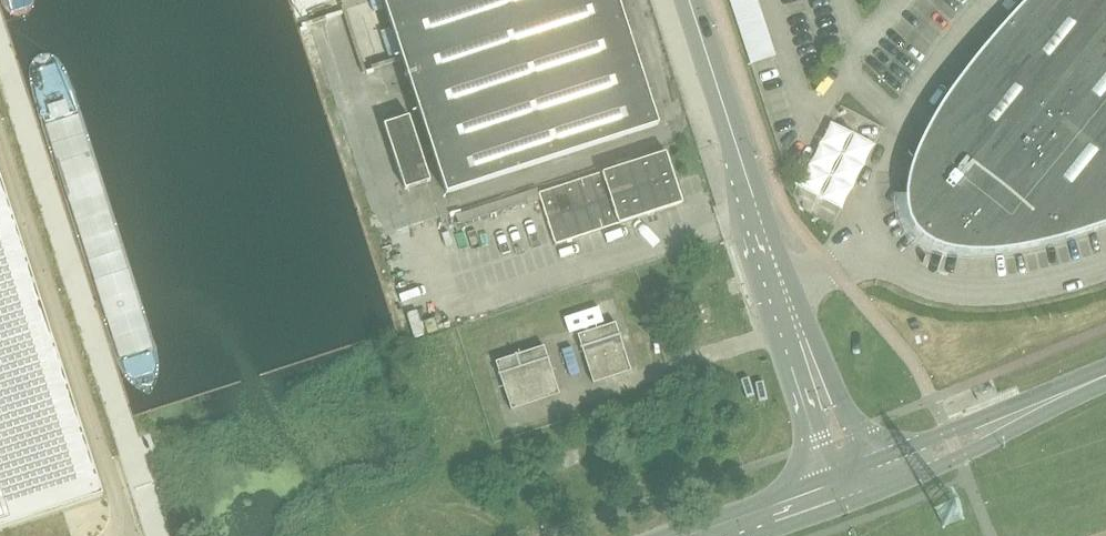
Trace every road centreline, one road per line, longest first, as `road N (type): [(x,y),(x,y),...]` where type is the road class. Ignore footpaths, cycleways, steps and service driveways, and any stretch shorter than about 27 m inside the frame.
road 1 (unclassified): [(779,295),(830,268),(846,244),(913,279),(965,291),(1025,292),(1105,268)]
road 2 (unclassified): [(779,295),(678,0)]
road 3 (tertiary): [(854,484),(1105,377)]
road 4 (unclassified): [(854,484),(779,295)]
road 5 (tertiary): [(706,535),(854,484)]

